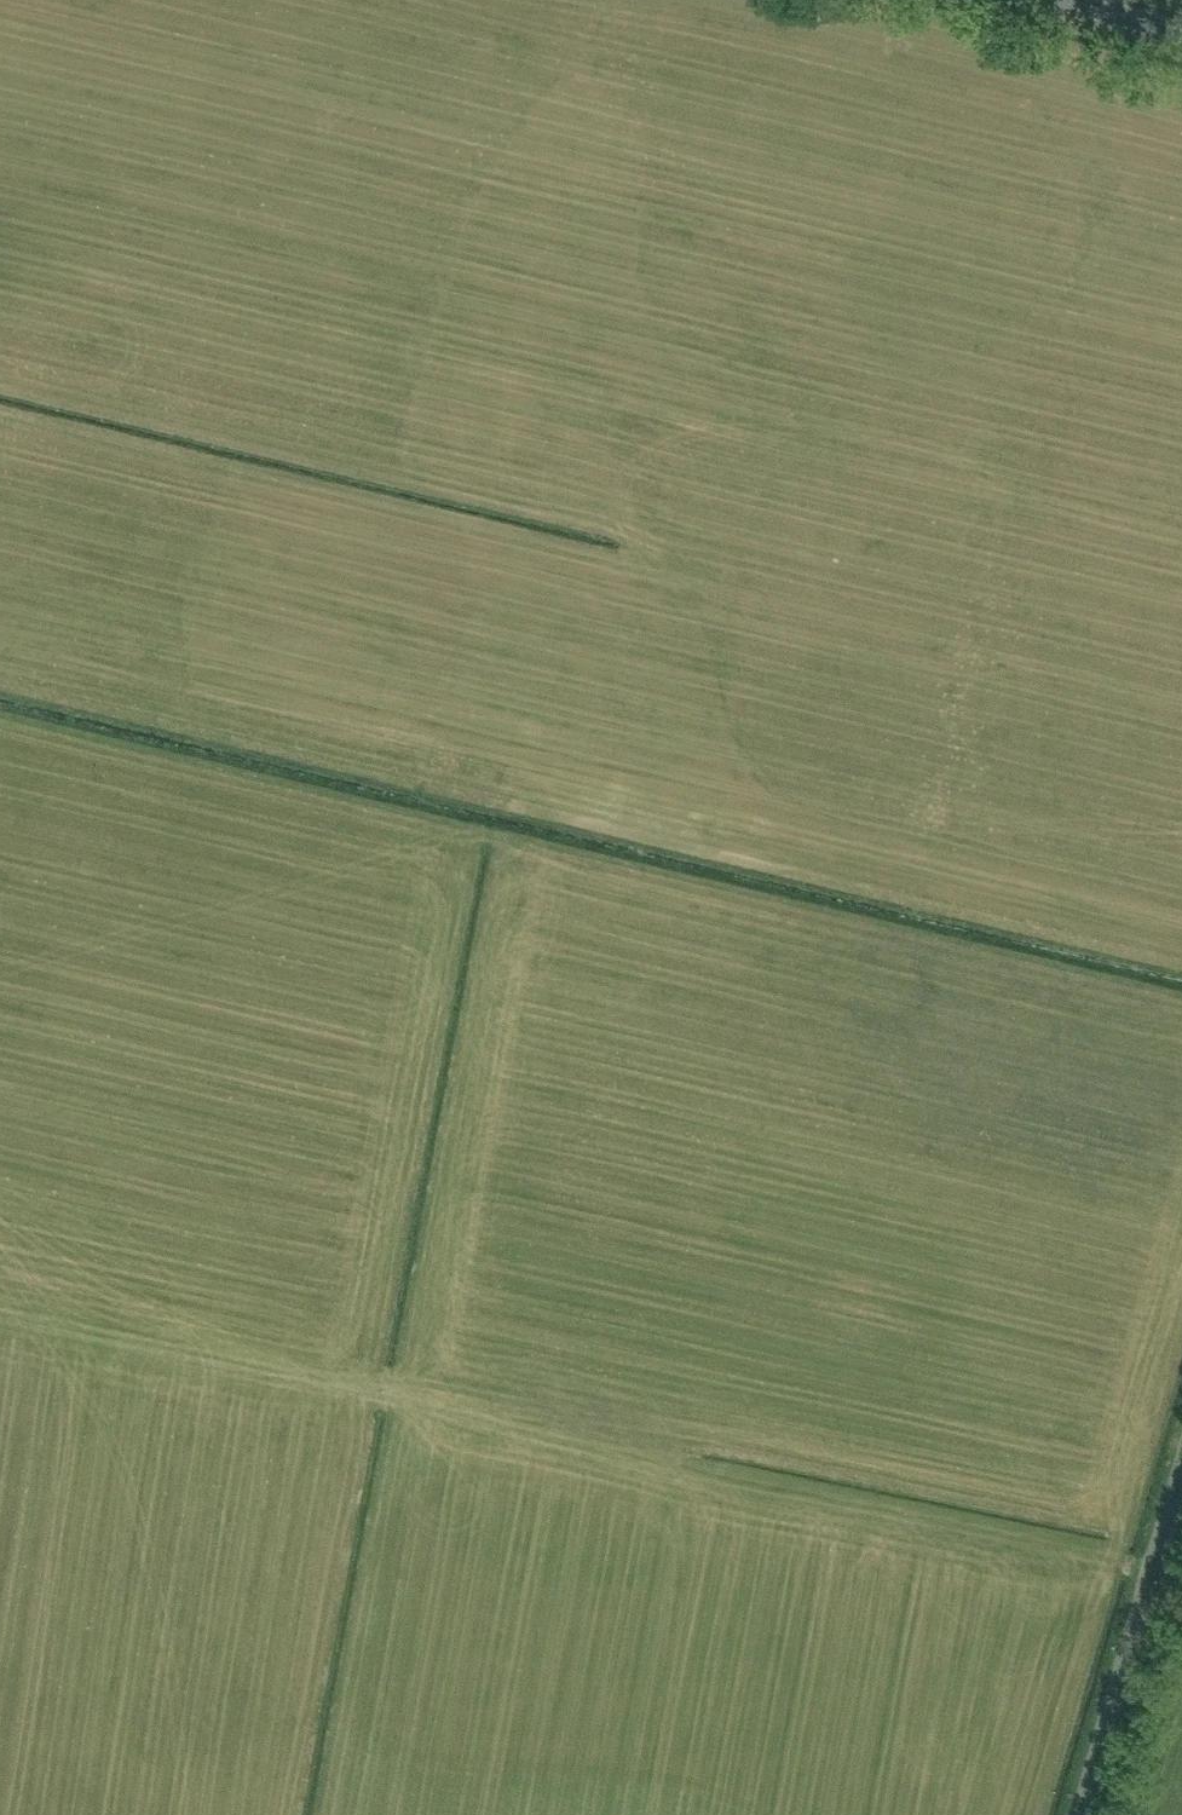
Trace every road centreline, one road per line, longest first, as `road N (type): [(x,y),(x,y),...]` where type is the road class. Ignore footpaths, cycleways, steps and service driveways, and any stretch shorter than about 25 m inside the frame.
road 1 (unclassified): [(1077,1814),(1181,1461)]
road 2 (tertiary): [(1181,42),(1023,0)]

